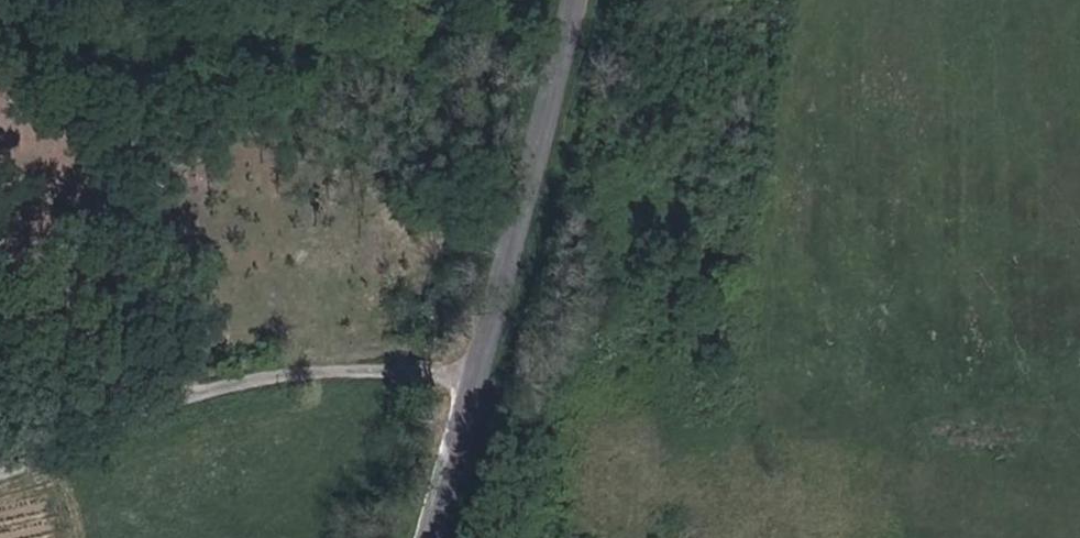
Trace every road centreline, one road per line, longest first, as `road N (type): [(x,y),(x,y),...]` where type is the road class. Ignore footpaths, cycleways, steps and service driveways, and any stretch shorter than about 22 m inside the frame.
road 1 (tertiary): [(578,0),(433,537)]

